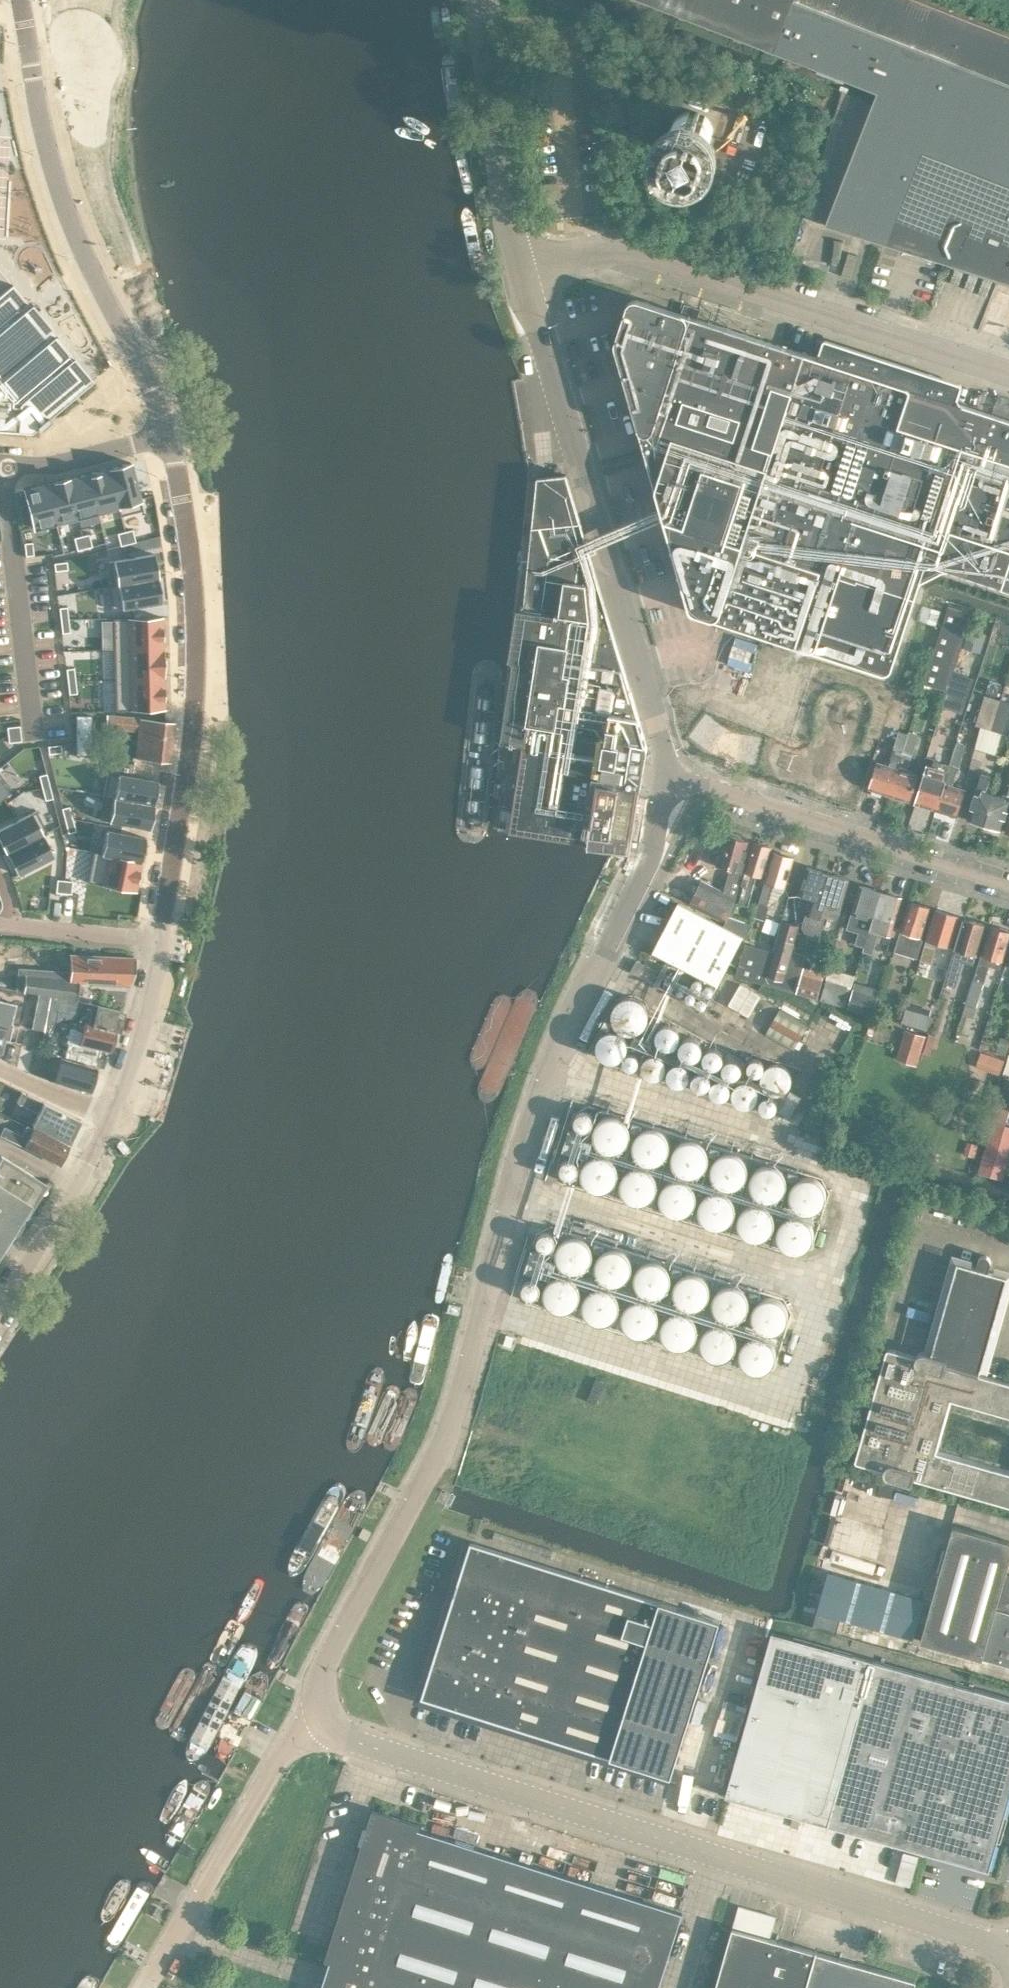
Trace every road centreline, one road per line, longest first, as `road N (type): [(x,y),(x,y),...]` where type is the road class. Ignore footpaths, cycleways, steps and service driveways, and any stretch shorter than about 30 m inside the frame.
road 1 (unclassified): [(298,1720),(454,1397),(547,1084),(653,850),(669,777)]
road 2 (unclassified): [(1008,1942),(298,1720)]
road 3 (unclassified): [(669,777),(520,261)]
road 4 (tertiary): [(161,942),(199,699),(192,551),(167,430)]
road 5 (unclassified): [(1008,375),(641,251),(520,261)]
road 6 (tertiary): [(167,430),(64,222),(18,0)]
road 7 (unclassified): [(1008,878),(669,777)]
road 8 (unclassified): [(298,1720),(143,1987)]
road 9 (unclassified): [(520,261),(477,0)]
road 10 (tertiary): [(110,1112),(161,942)]
road 11 (residential): [(0,459),(51,457),(167,430)]
road 12 (residential): [(161,942),(14,925)]
road 13 (tertiary): [(0,1302),(73,1184)]

